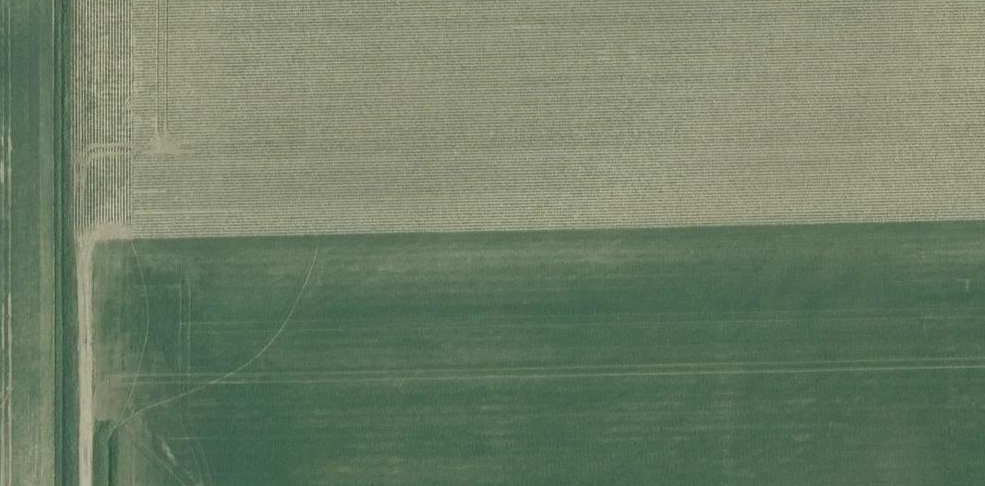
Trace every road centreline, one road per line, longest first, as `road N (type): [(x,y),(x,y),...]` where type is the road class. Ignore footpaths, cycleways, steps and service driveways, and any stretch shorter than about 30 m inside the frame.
road 1 (unclassified): [(85,485),(81,236)]

